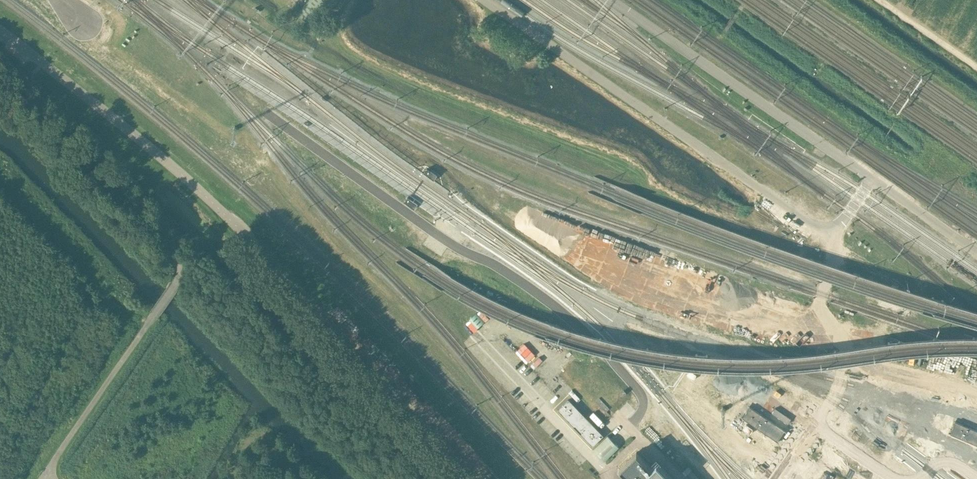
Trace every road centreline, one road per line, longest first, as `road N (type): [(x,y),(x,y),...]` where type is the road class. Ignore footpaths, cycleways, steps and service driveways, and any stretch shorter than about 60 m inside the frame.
road 1 (unclassified): [(45,476),(177,281)]
road 2 (track): [(0,181),(144,329)]
road 3 (unclassified): [(976,68),(878,0)]

